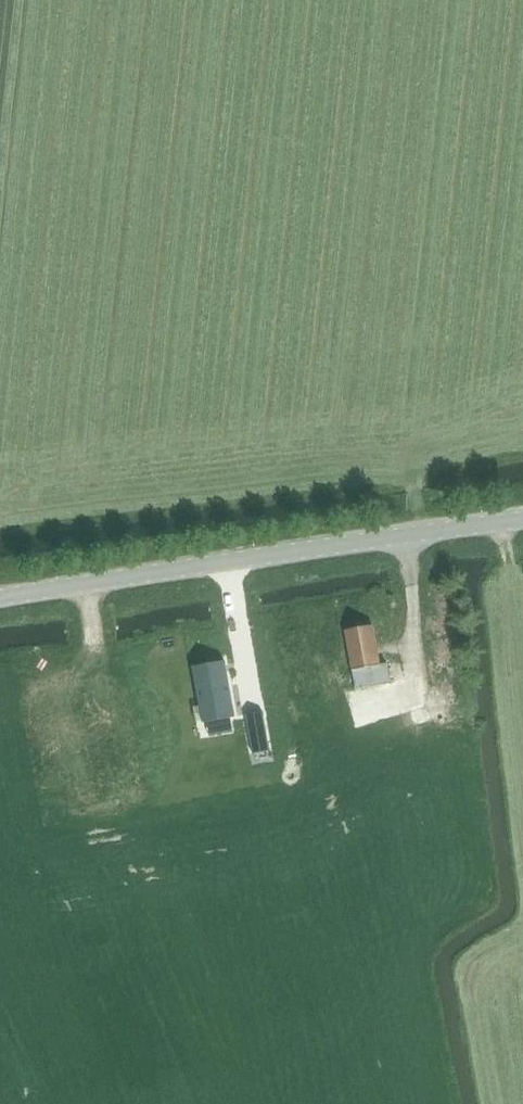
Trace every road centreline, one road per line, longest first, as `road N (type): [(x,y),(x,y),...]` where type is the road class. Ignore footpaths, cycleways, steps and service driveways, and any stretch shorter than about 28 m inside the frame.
road 1 (unclassified): [(0,600),(300,542),(522,520)]
road 2 (track): [(522,644),(504,522)]

